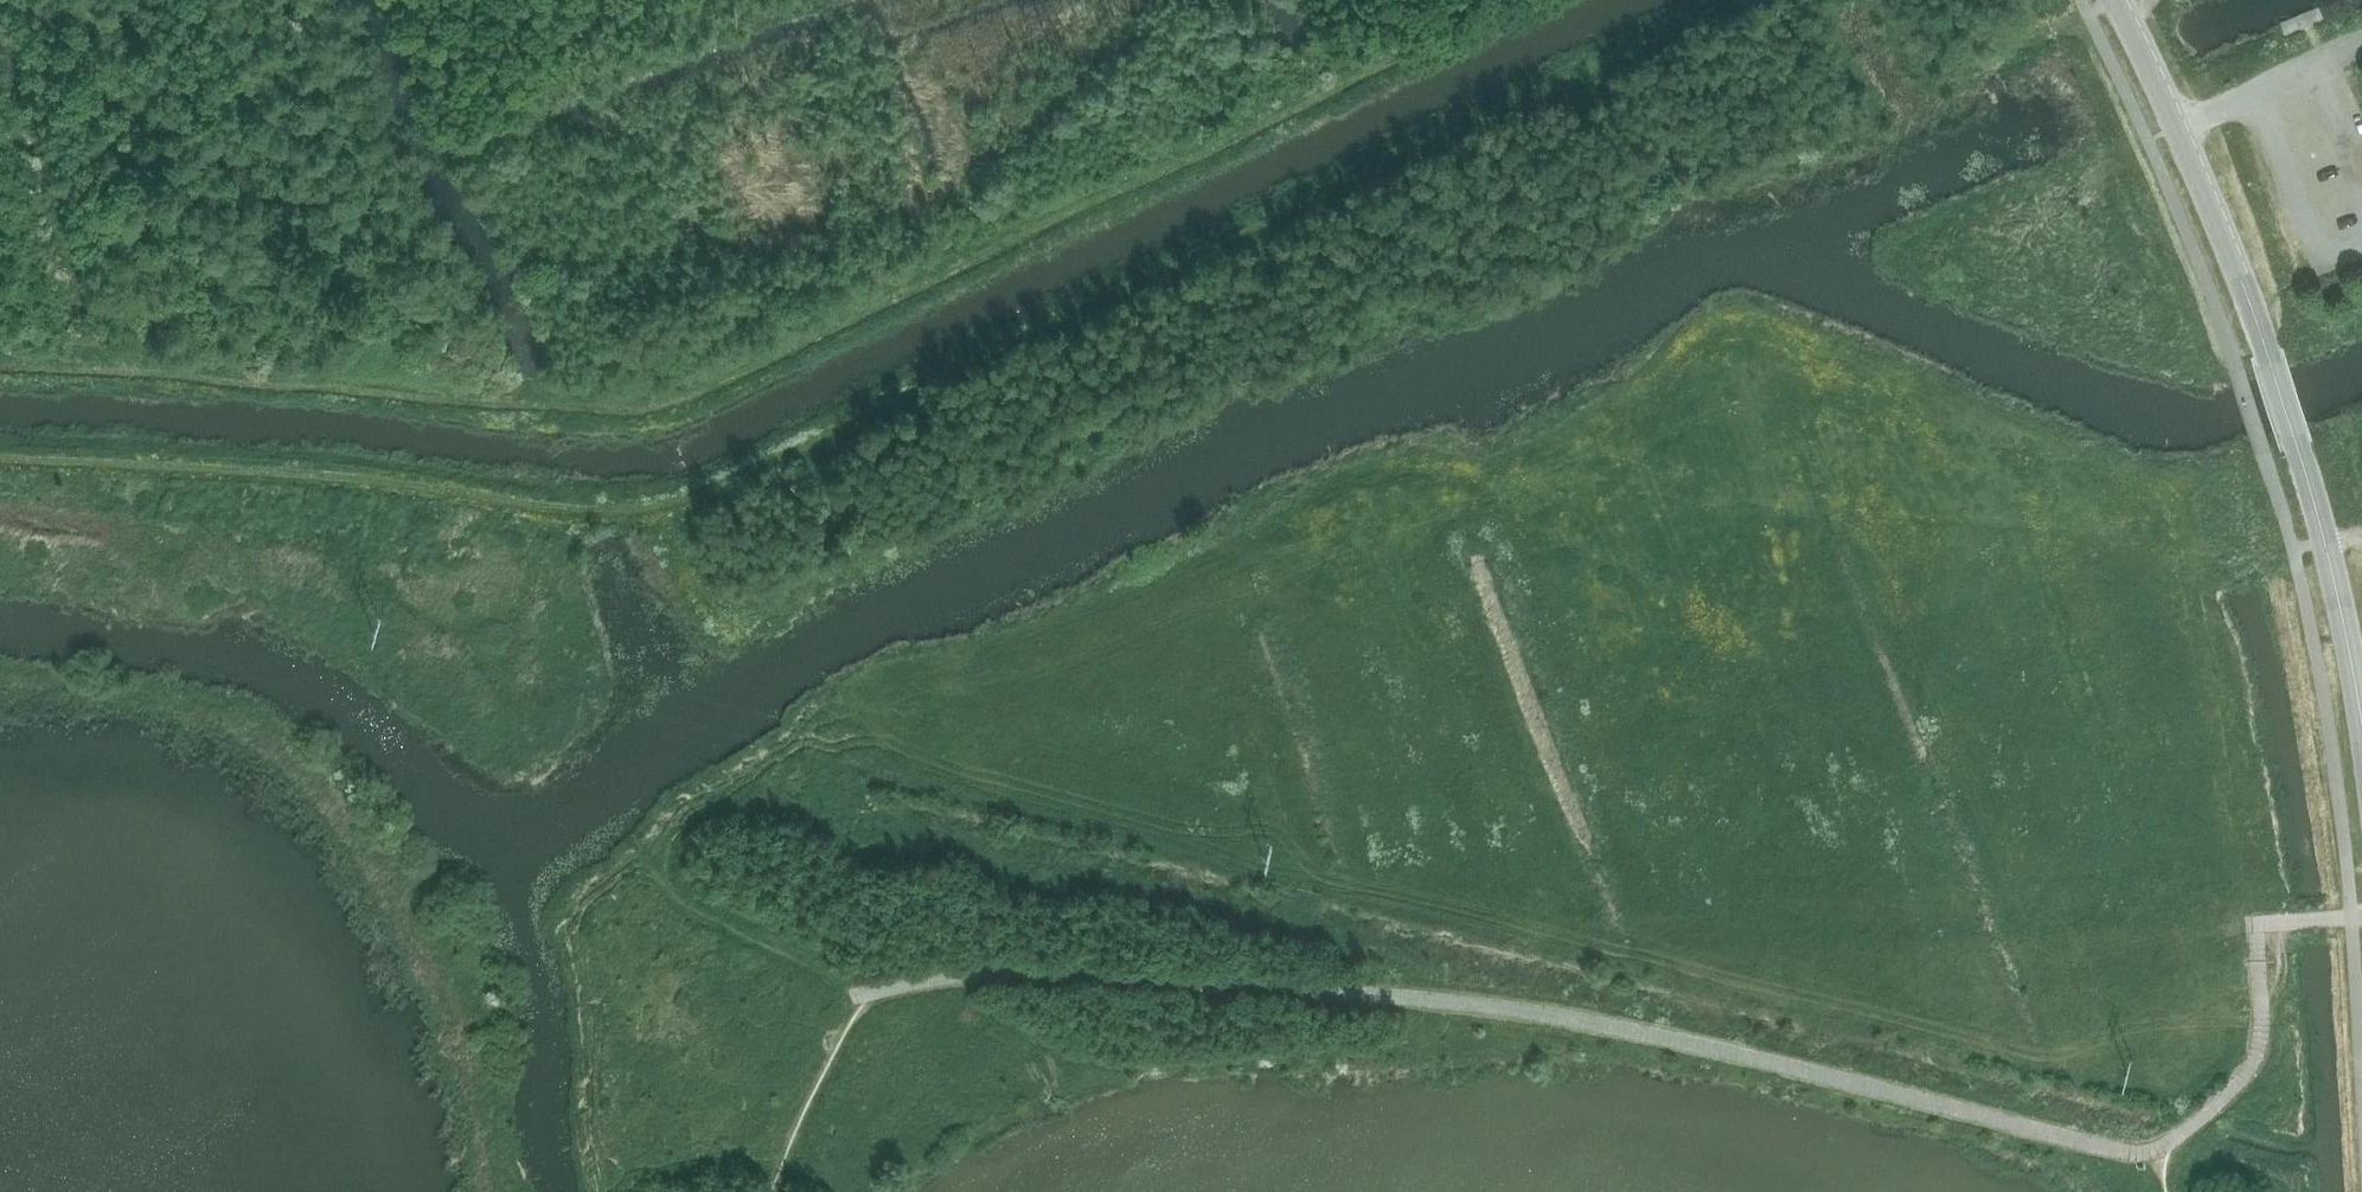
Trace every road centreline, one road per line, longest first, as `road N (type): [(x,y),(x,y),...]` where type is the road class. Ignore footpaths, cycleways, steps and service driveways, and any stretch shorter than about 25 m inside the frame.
road 1 (track): [(2353,920),(2257,925),(2257,1059),(2195,1122),(2160,1143),(2122,1148),(1666,1036),(1475,1005),(1038,977),(934,978),(873,994)]
road 2 (unclassified): [(2361,733),(2325,542),(2269,351),(2179,126),(2115,0)]

